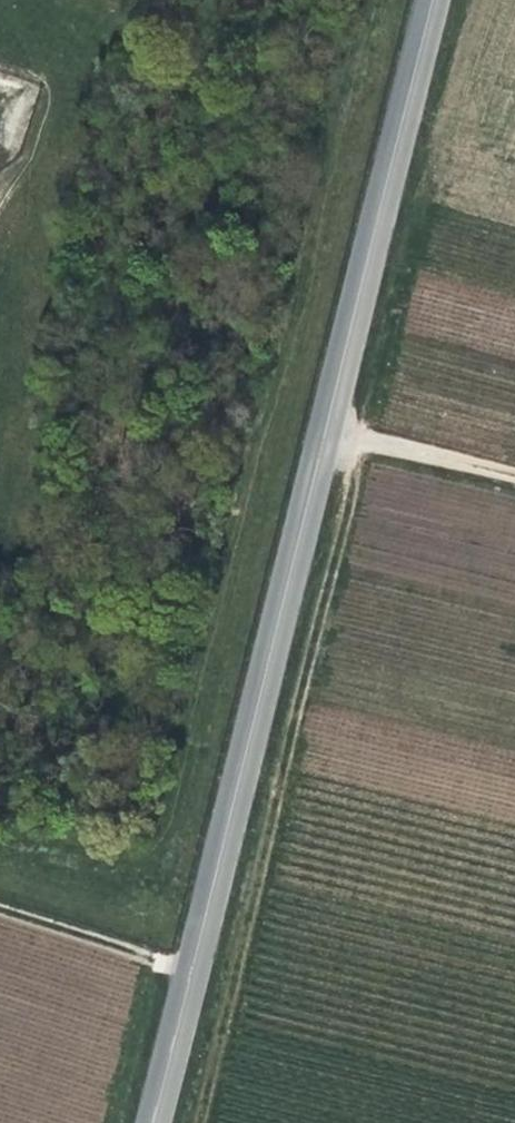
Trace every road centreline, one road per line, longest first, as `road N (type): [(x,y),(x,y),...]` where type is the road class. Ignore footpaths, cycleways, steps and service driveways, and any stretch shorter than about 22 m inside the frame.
road 1 (tertiary): [(153,1122),(195,976),(420,0)]
road 2 (track): [(0,917),(195,976)]
road 3 (track): [(323,428),(514,479)]

